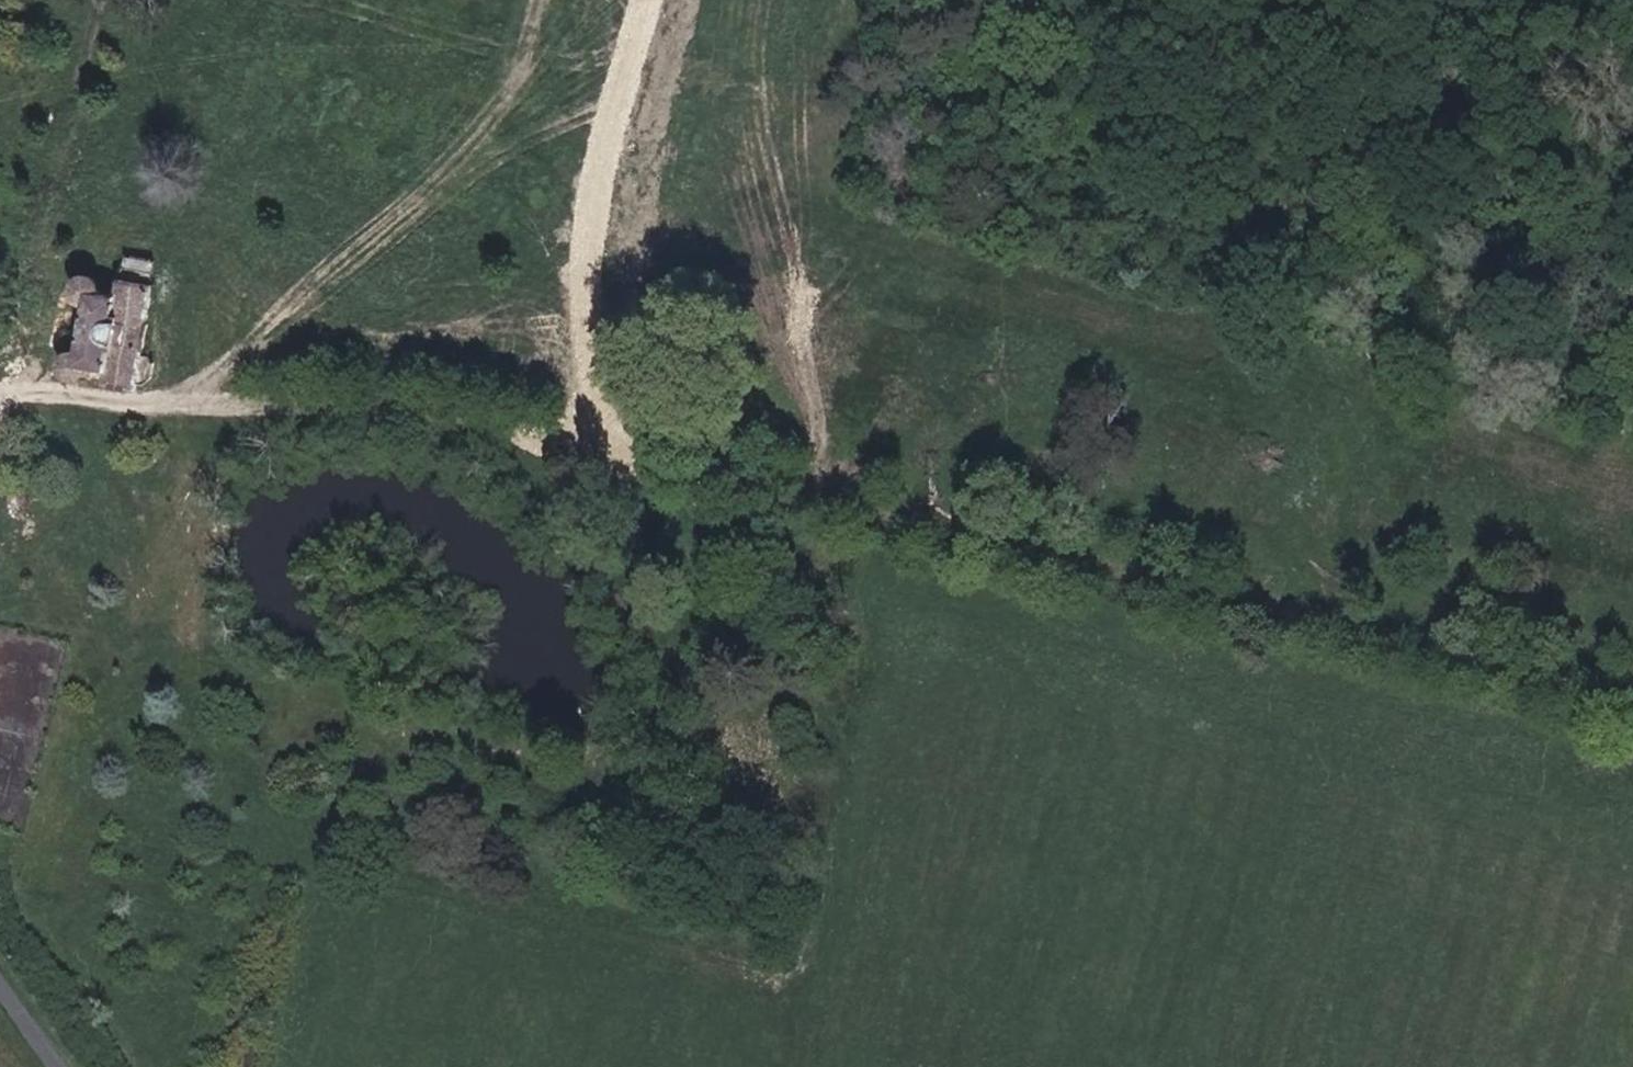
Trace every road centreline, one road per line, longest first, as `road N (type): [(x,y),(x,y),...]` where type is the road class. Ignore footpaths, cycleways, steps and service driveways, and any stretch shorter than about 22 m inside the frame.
road 1 (track): [(1632,700),(1468,646),(427,409),(147,413),(0,366)]
road 2 (residential): [(0,964),(73,1066)]

